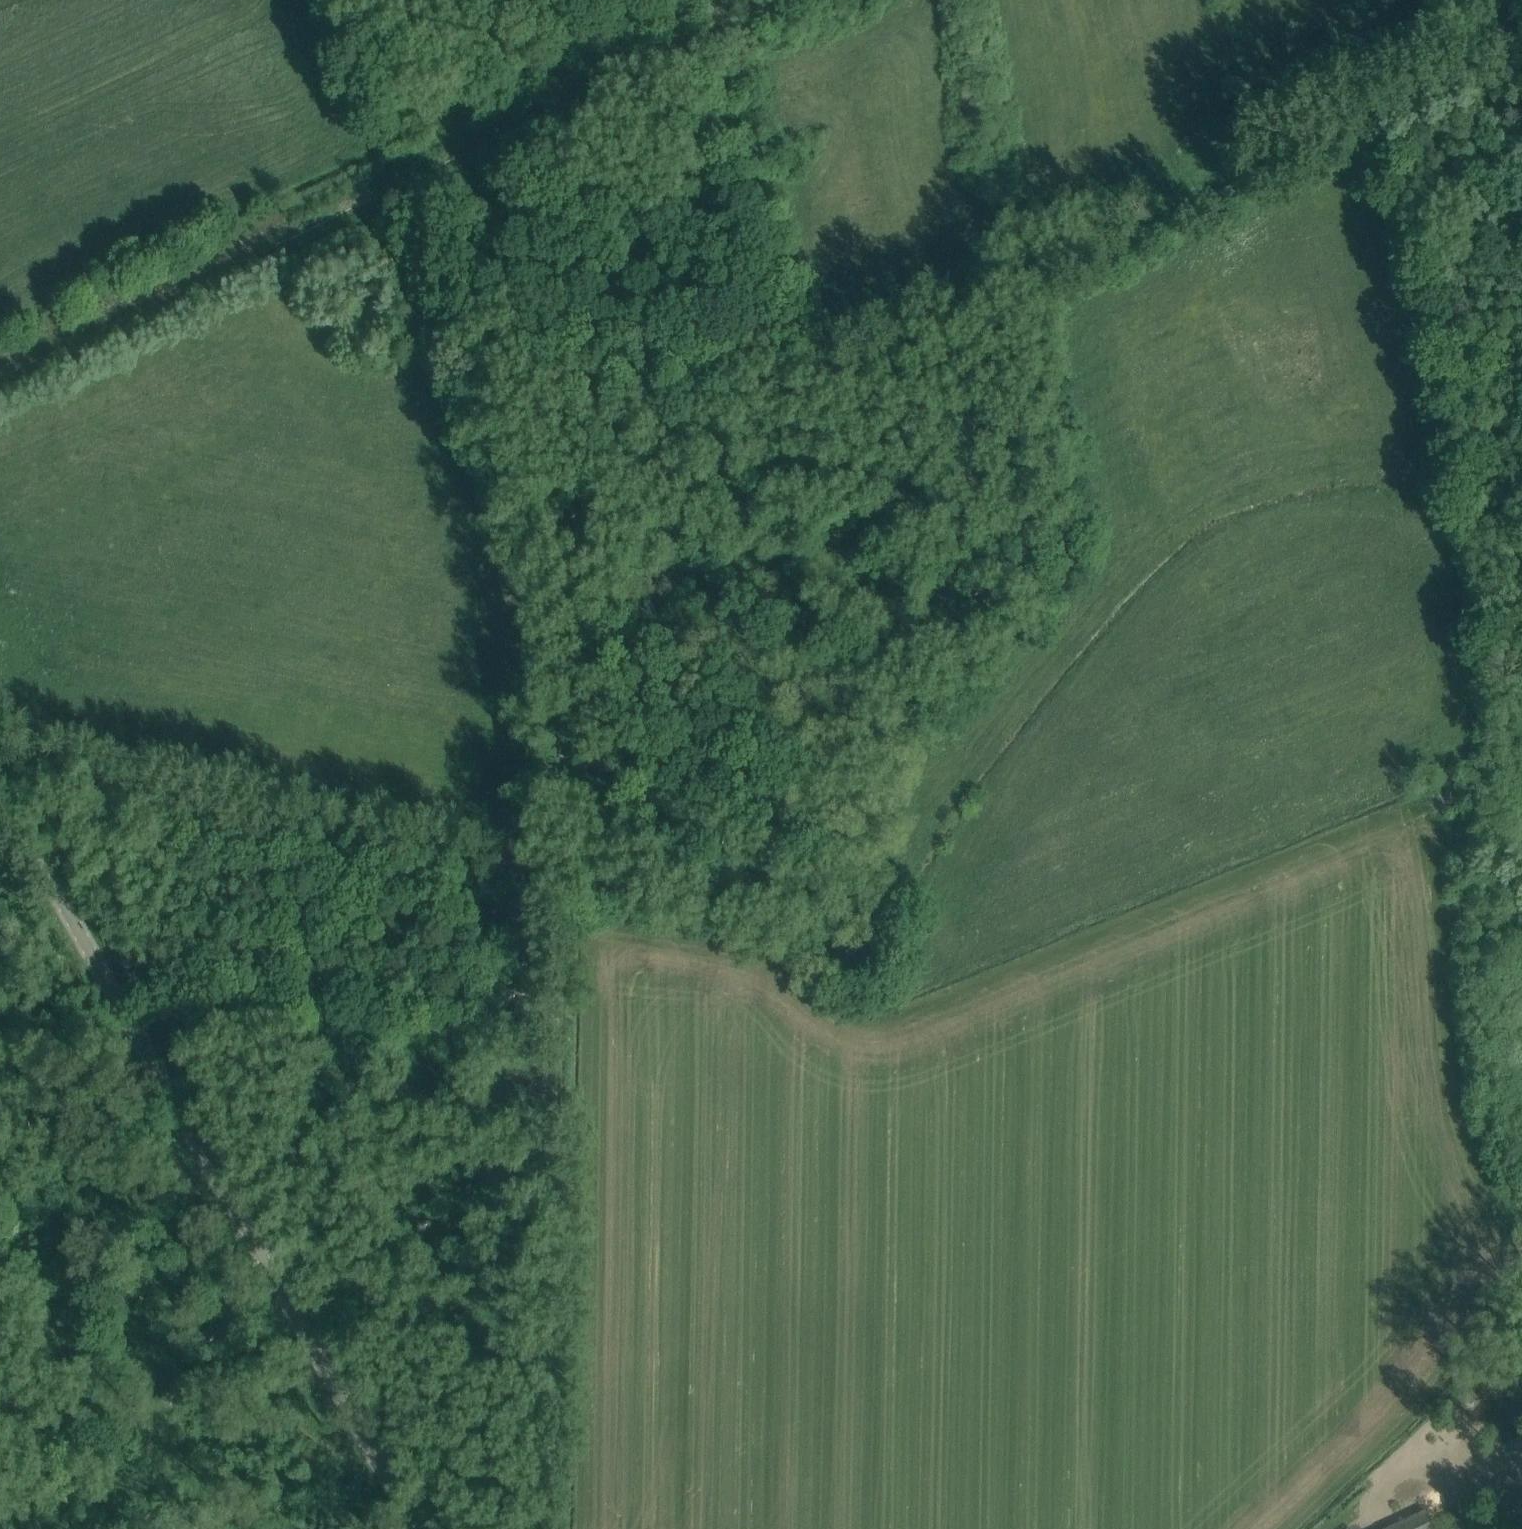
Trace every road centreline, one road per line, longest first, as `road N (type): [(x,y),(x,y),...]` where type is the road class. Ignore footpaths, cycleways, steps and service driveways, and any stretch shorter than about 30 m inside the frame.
road 1 (track): [(1475,0),(1485,50),(566,533),(549,1528)]
road 2 (track): [(786,0),(0,380)]
road 3 (tertiary): [(416,1528),(0,790)]
road 4 (track): [(559,873),(25,768),(0,783)]

